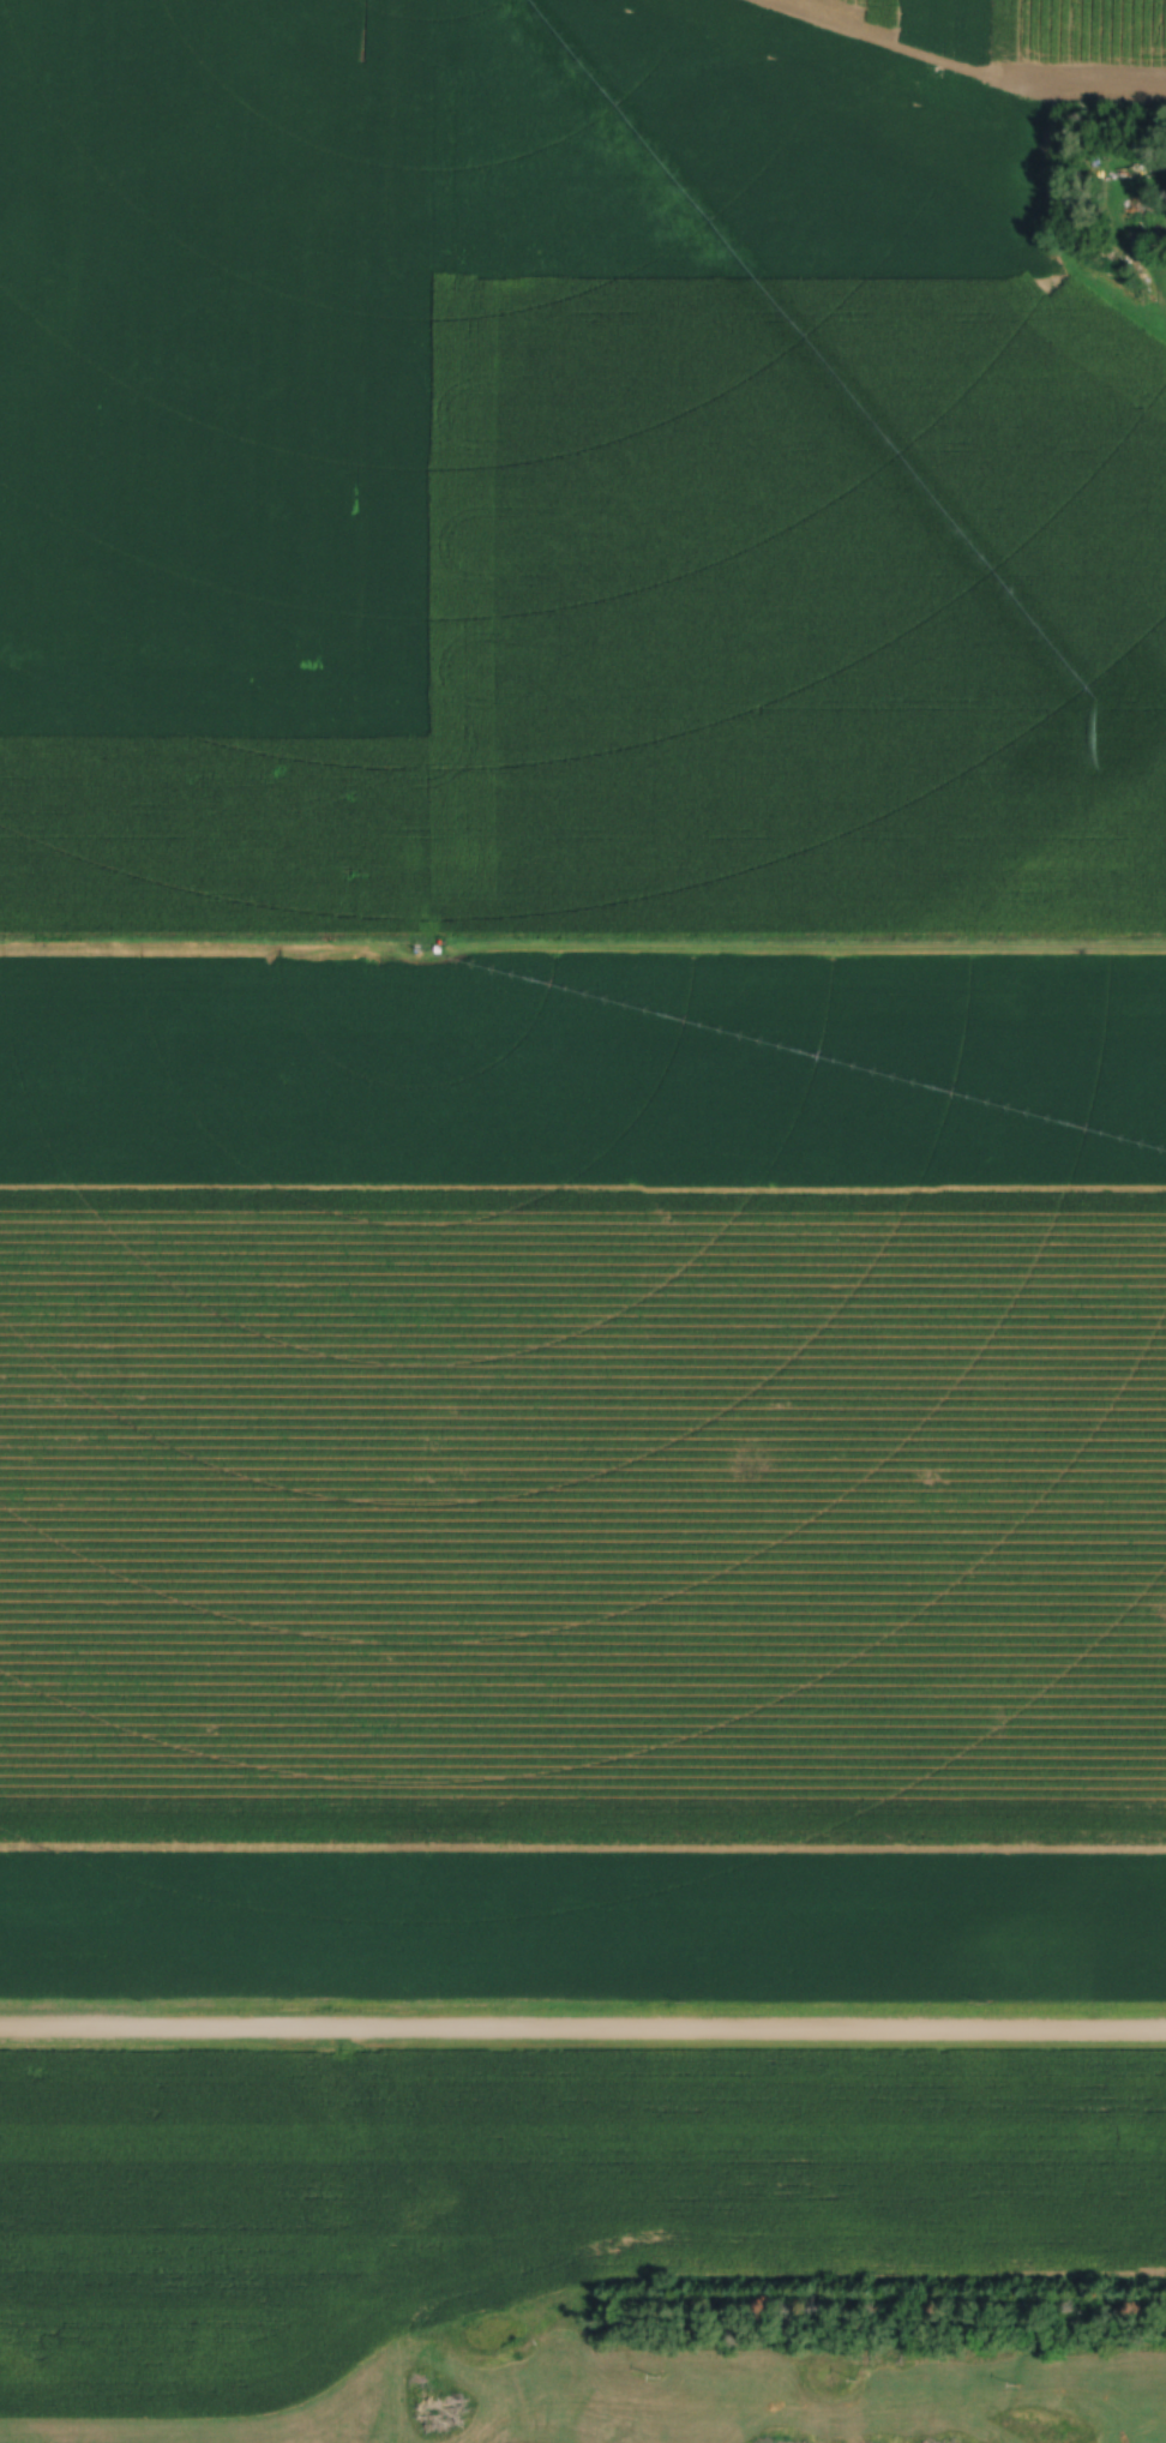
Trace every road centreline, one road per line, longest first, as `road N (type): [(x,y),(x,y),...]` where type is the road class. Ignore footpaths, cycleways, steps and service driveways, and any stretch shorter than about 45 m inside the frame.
road 1 (residential): [(1165,2034),(0,2031)]

